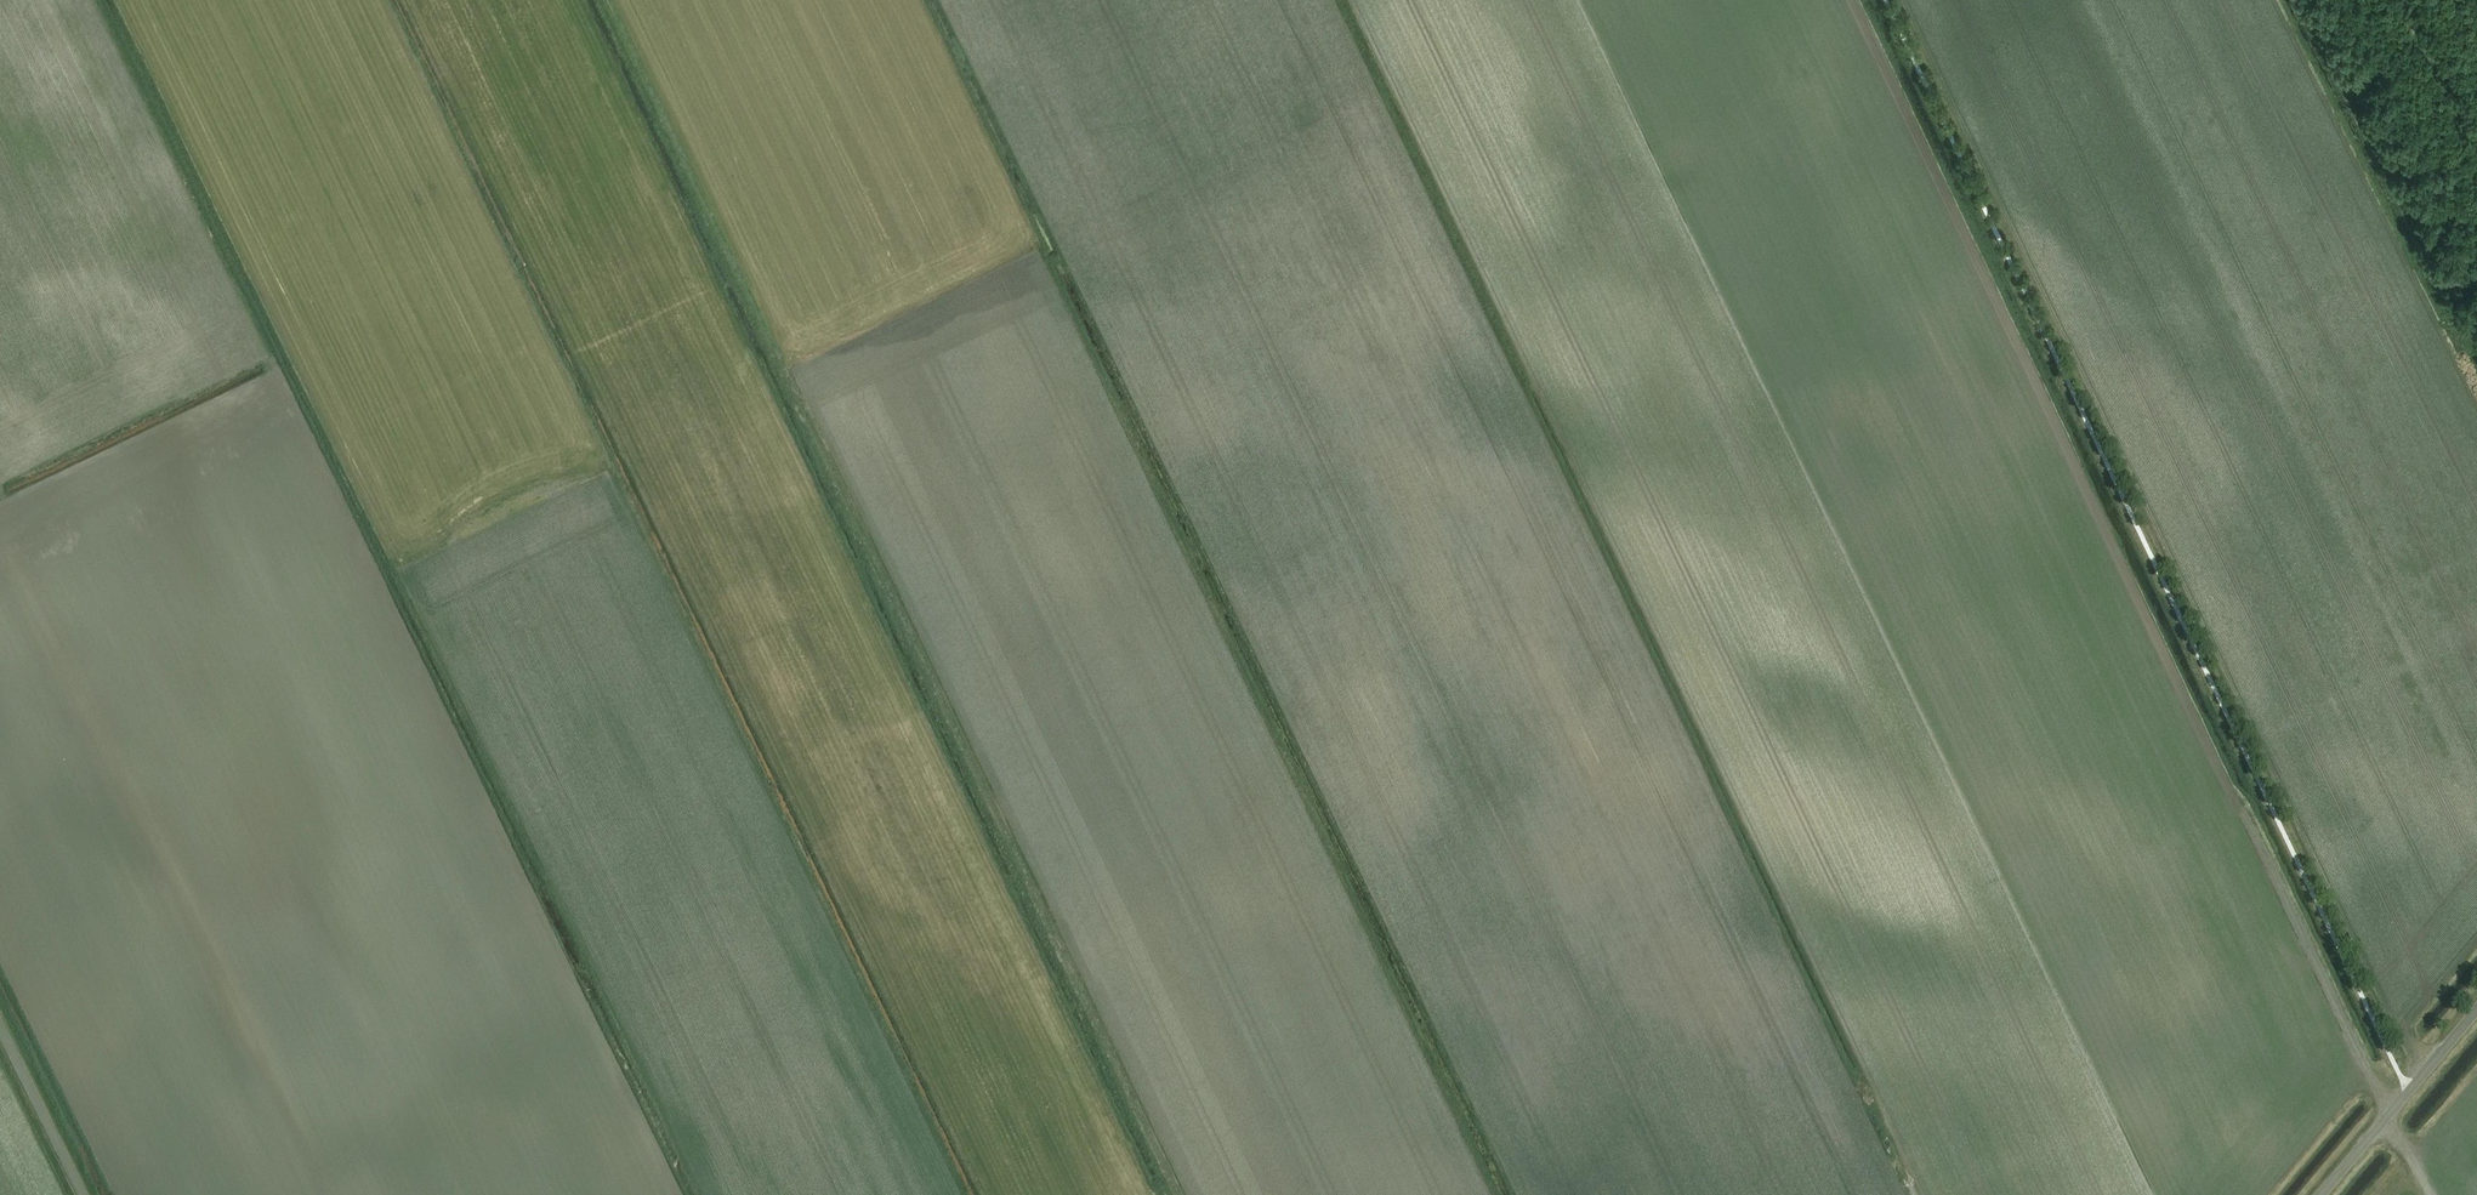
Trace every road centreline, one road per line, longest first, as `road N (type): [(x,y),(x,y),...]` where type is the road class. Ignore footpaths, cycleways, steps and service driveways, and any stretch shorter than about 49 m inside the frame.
road 1 (unclassified): [(2321,1194),(2476,1011)]
road 2 (unclassified): [(83,1194),(0,1026)]

